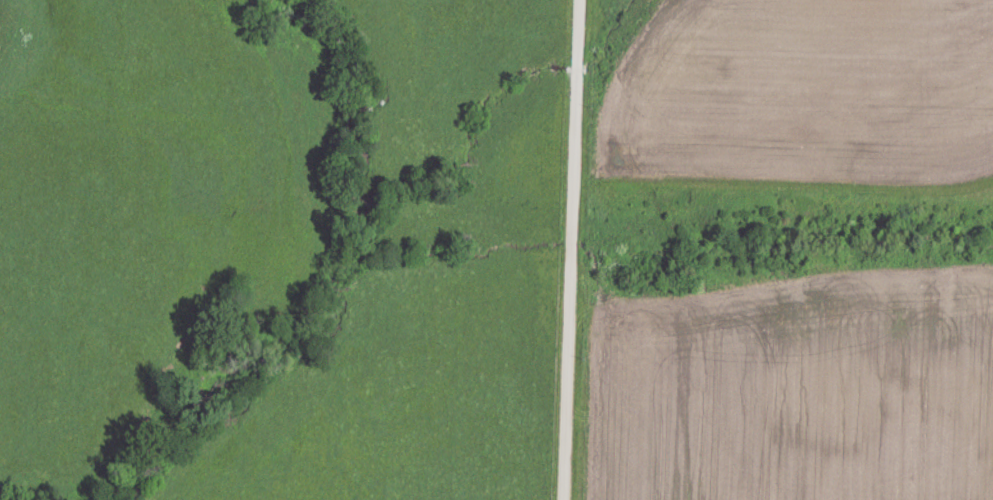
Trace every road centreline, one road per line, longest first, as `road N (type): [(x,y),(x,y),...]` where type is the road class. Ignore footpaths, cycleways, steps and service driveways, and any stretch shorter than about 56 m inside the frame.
road 1 (residential): [(554,499),(572,0)]

